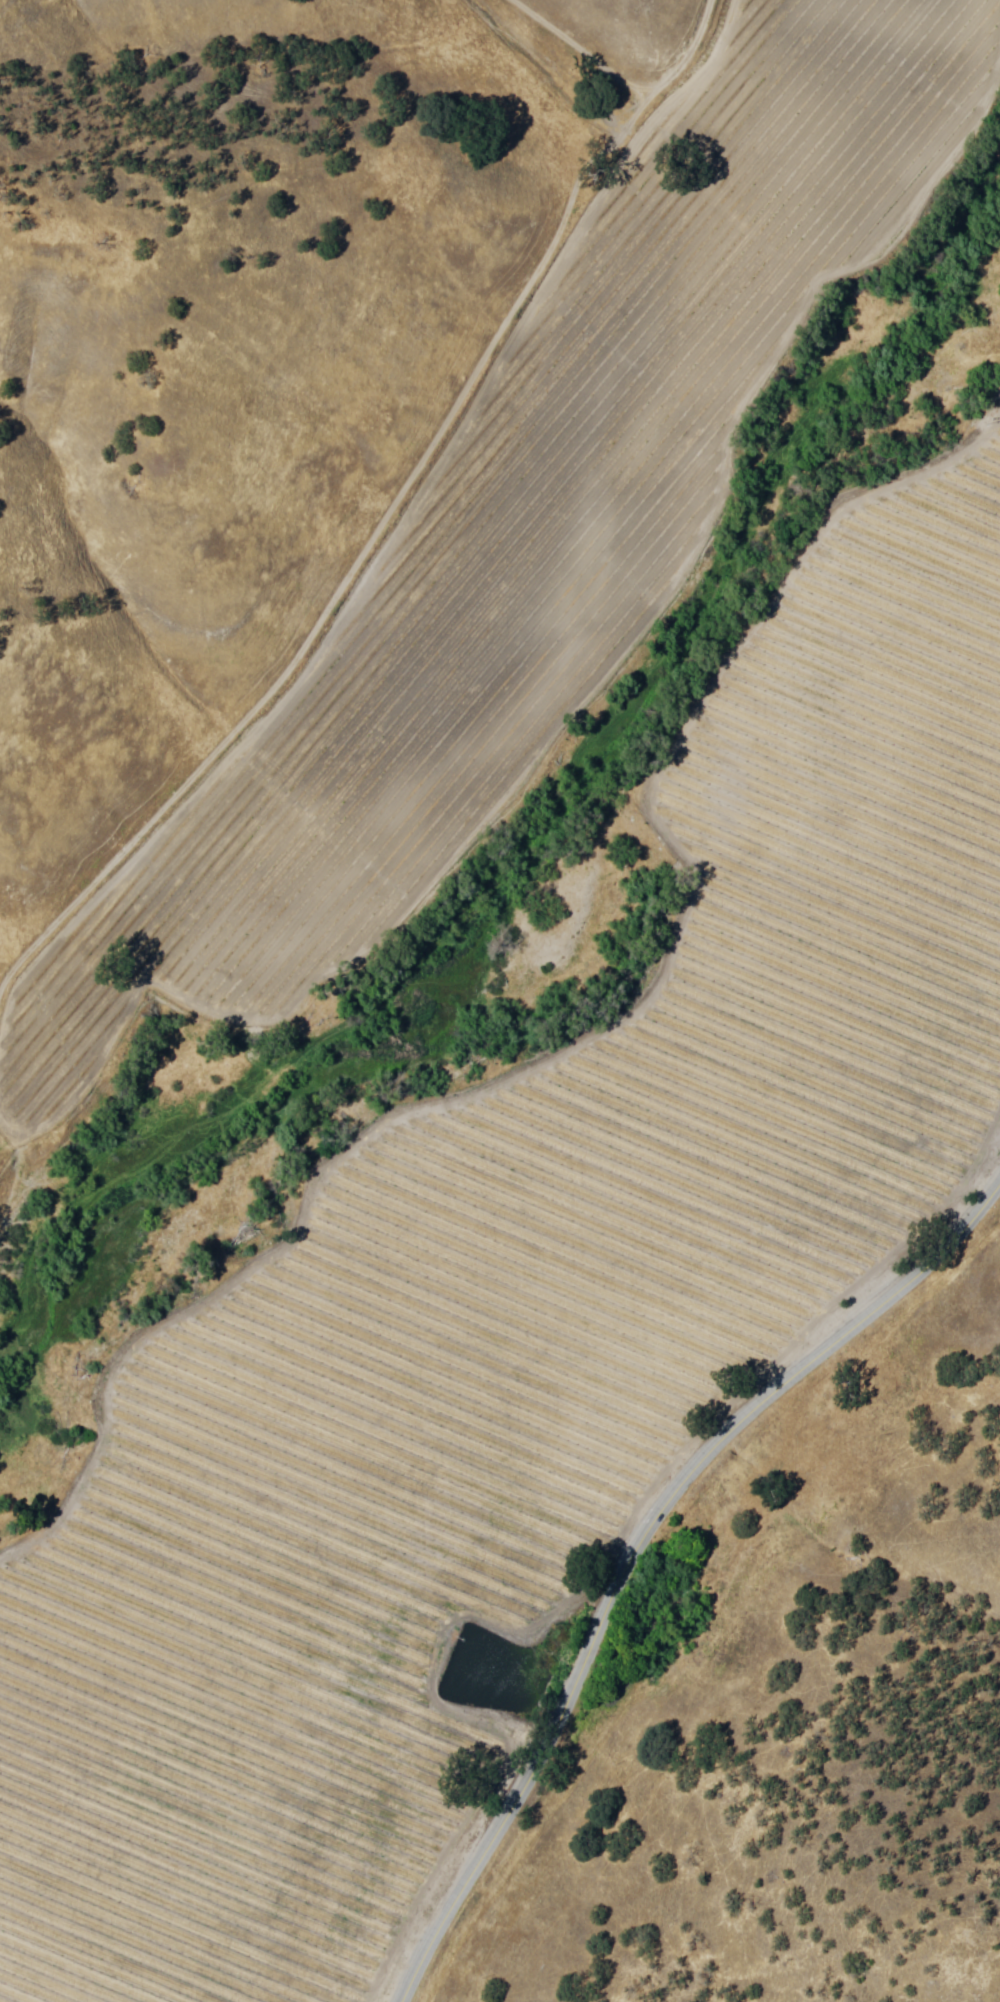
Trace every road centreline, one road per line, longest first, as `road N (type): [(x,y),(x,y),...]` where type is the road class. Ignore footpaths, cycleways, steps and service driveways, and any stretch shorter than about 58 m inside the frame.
road 1 (tertiary): [(405,2001),(548,1744),(655,1524),(754,1409),(910,1281),(983,1207),(999,1178)]
road 2 (track): [(646,0),(611,58),(611,79),(715,132),(846,174),(999,182)]

